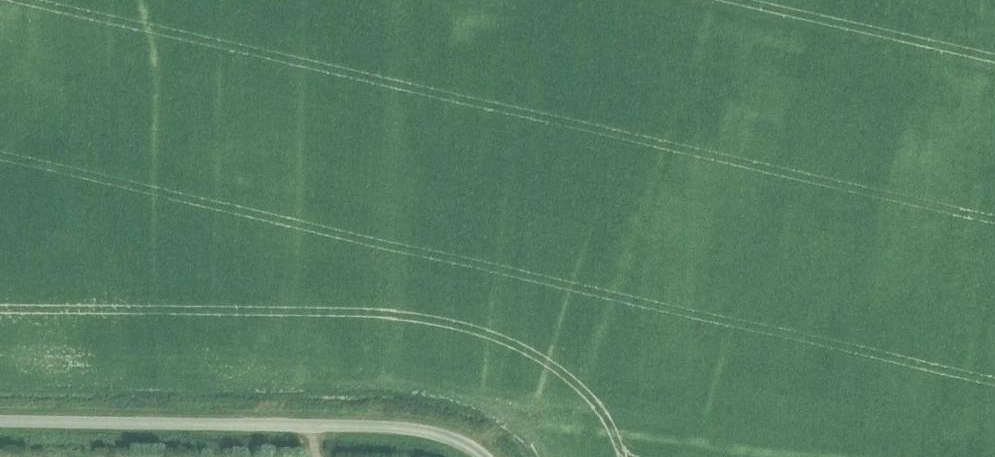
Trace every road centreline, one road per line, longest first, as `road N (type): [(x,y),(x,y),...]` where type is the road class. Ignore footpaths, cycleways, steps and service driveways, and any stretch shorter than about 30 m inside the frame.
road 1 (unclassified): [(483,456),(437,434),(398,428),(0,423)]

